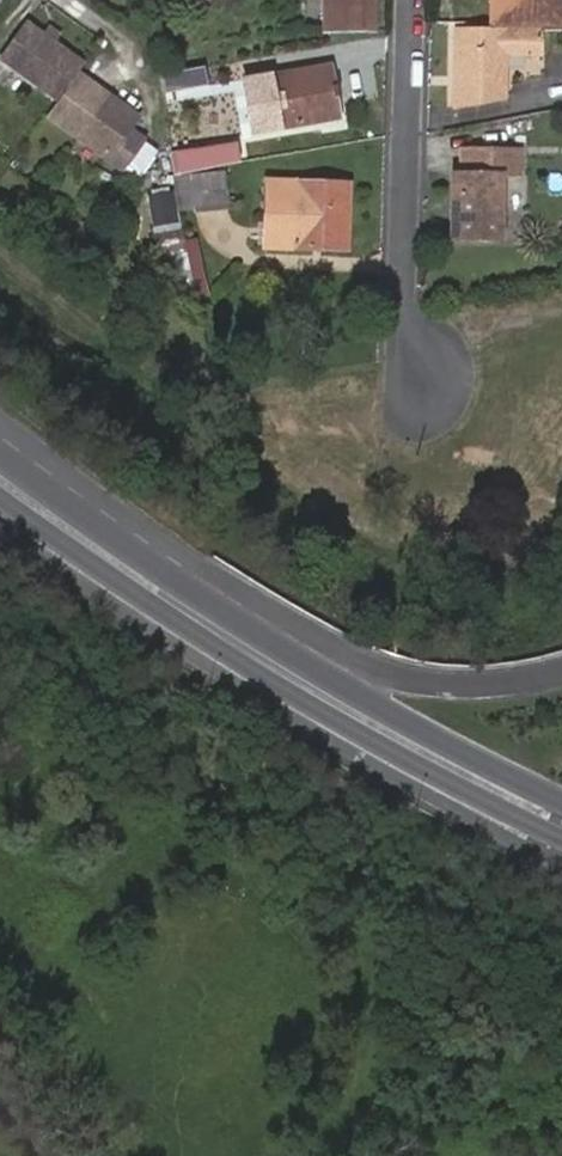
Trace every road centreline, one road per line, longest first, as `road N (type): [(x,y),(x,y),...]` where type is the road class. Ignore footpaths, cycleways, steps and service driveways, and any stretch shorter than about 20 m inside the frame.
road 1 (primary): [(561,672),(499,685),(404,679),(0,464)]
road 2 (tertiary): [(375,726),(142,581),(0,477)]
road 3 (residential): [(411,0),(400,296),(423,377)]
road 4 (tertiary): [(375,726),(561,838)]
road 5 (tertiary): [(561,803),(375,726)]

